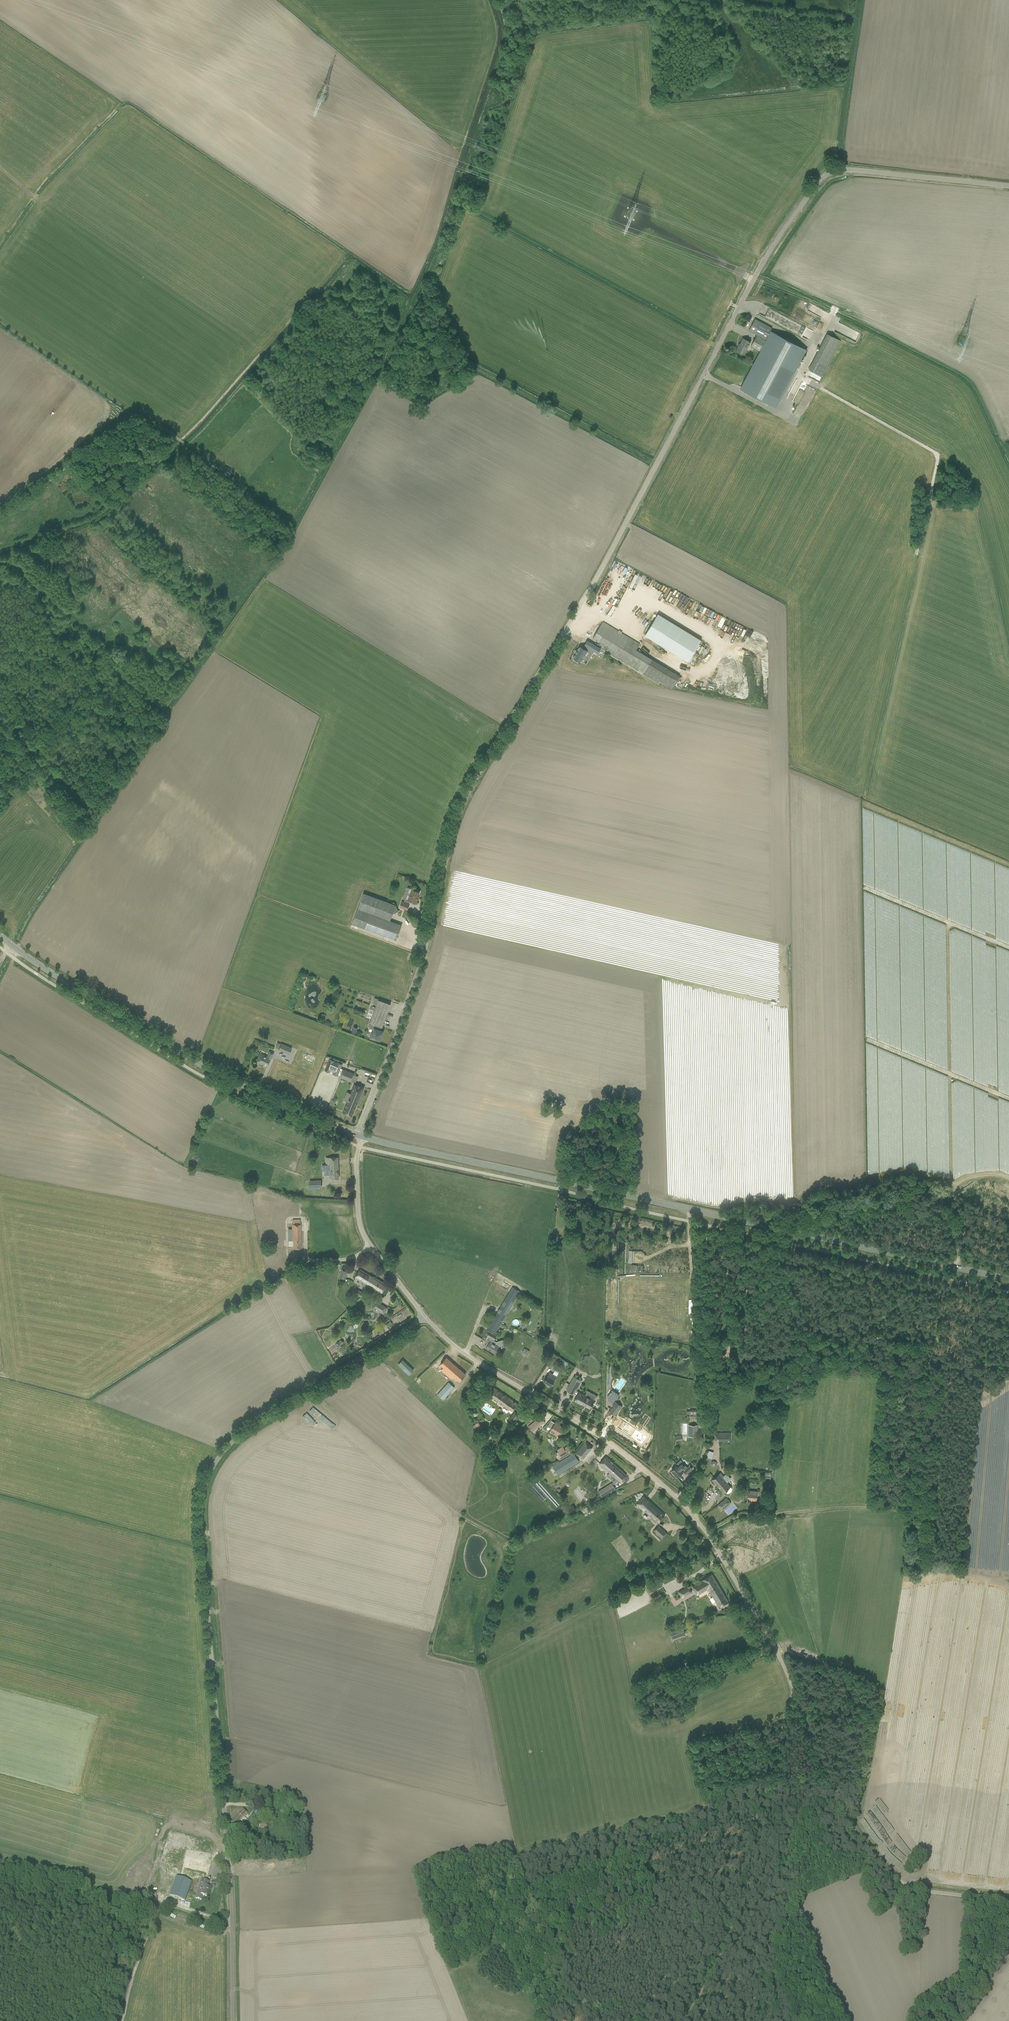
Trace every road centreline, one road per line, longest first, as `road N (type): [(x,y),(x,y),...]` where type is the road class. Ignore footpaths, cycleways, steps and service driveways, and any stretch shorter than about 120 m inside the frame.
road 1 (unclassified): [(360,1136),(471,788),(784,230),(821,180),(848,169),(1008,189)]
road 2 (unclassified): [(1008,1901),(897,1886),(836,1799),(784,1666),(679,1498),(597,1435),(454,1346),(424,1315)]
road 3 (unclassified): [(232,2020),(202,1490),(235,1434),(424,1315)]
road 4 (tertiary): [(1008,1281),(360,1136)]
road 5 (track): [(1008,1577),(952,1560),(934,1526),(929,1477),(939,1389),(894,1368),(800,1356),(733,1373)]
road 6 (tertiary): [(360,1136),(219,1077),(0,933)]
road 7 (track): [(657,464),(479,368),(445,378),(411,305)]
road 8 (track): [(791,1684),(775,1784),(718,1953)]
road 9 (track): [(933,1509),(844,1503),(741,1515),(706,1533)]
road 10 (track): [(0,512),(131,415),(182,447)]
road 11 (unclassified): [(424,1315),(358,1224),(360,1136)]
road 12 (track): [(834,172),(858,0)]
road 13 (track): [(733,1373),(739,1342),(793,1244)]
road 14 (track): [(679,1498),(733,1373)]

